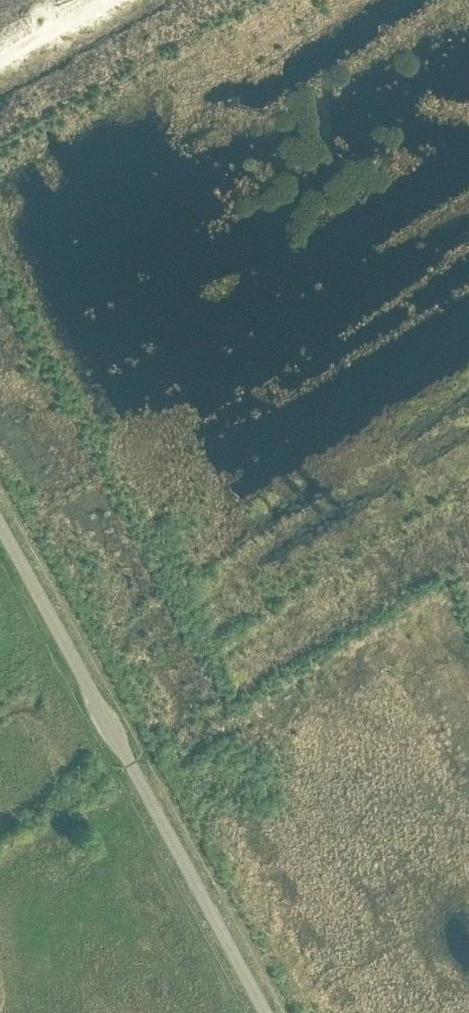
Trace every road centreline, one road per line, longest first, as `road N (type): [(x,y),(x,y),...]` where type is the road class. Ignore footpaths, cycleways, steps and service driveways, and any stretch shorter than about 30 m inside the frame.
road 1 (tertiary): [(262,1012),(0,525)]

